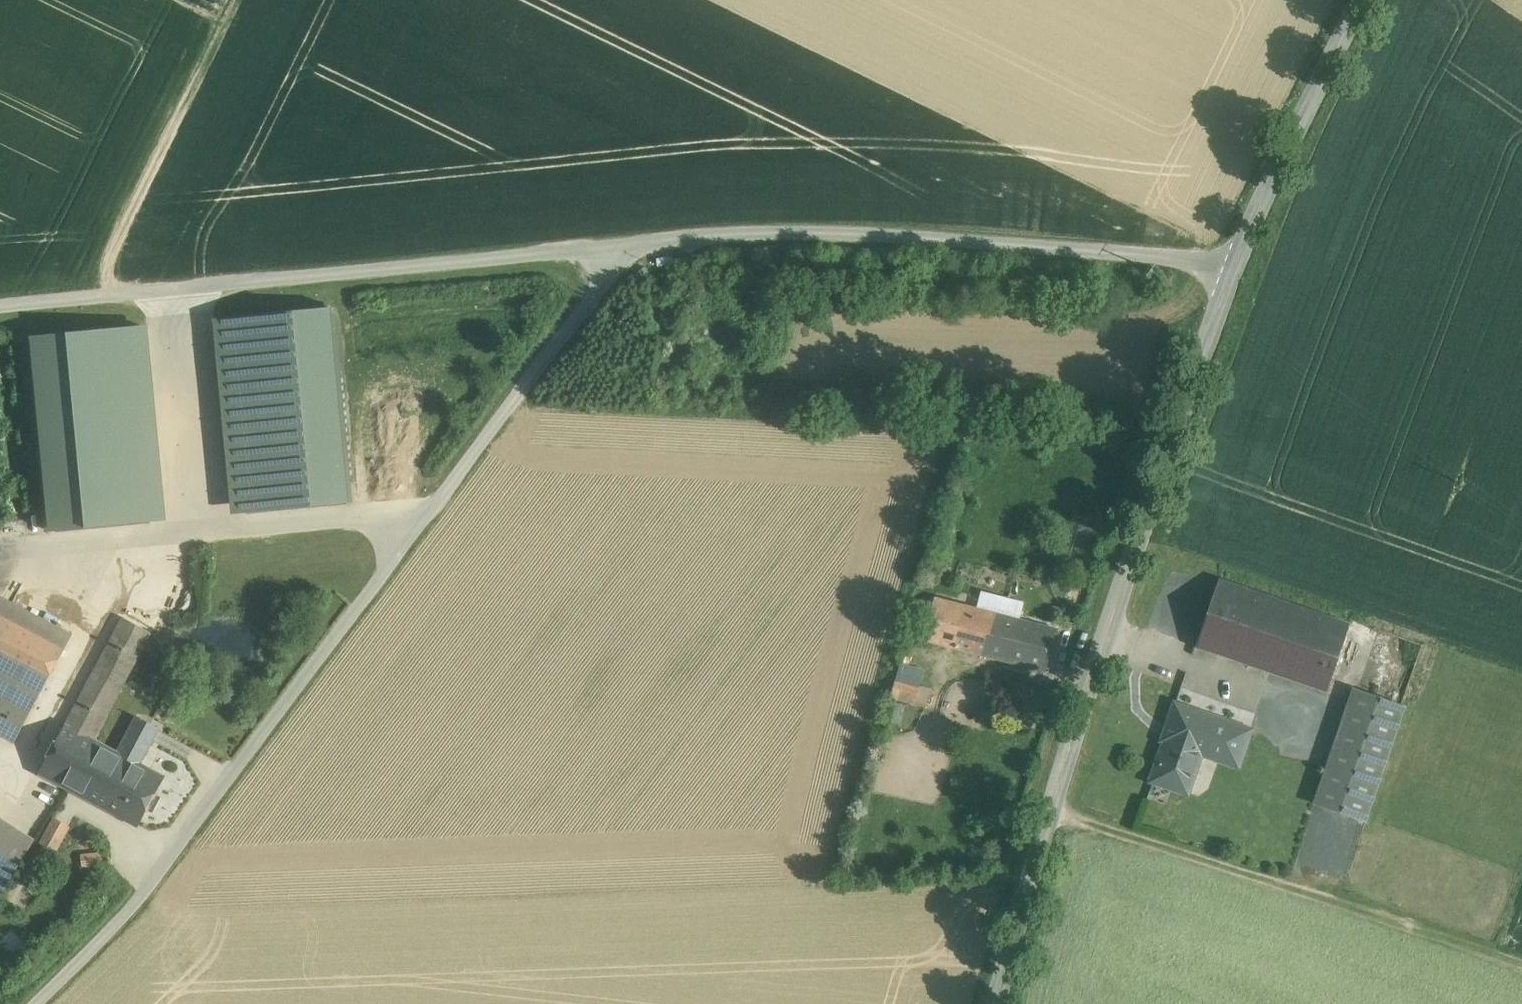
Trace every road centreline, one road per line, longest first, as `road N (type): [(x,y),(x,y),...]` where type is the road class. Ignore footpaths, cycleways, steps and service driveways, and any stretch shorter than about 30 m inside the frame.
road 1 (residential): [(637,240),(124,917),(35,1003)]
road 2 (secondary): [(1231,262),(1105,632),(999,1003)]
road 3 (unclassified): [(637,240),(0,304)]
road 4 (unclassified): [(1231,262),(802,232),(637,240)]
road 5 (track): [(1052,807),(1521,967)]
road 6 (track): [(101,294),(244,0)]
road 7 (secondary): [(1360,0),(1231,262)]

